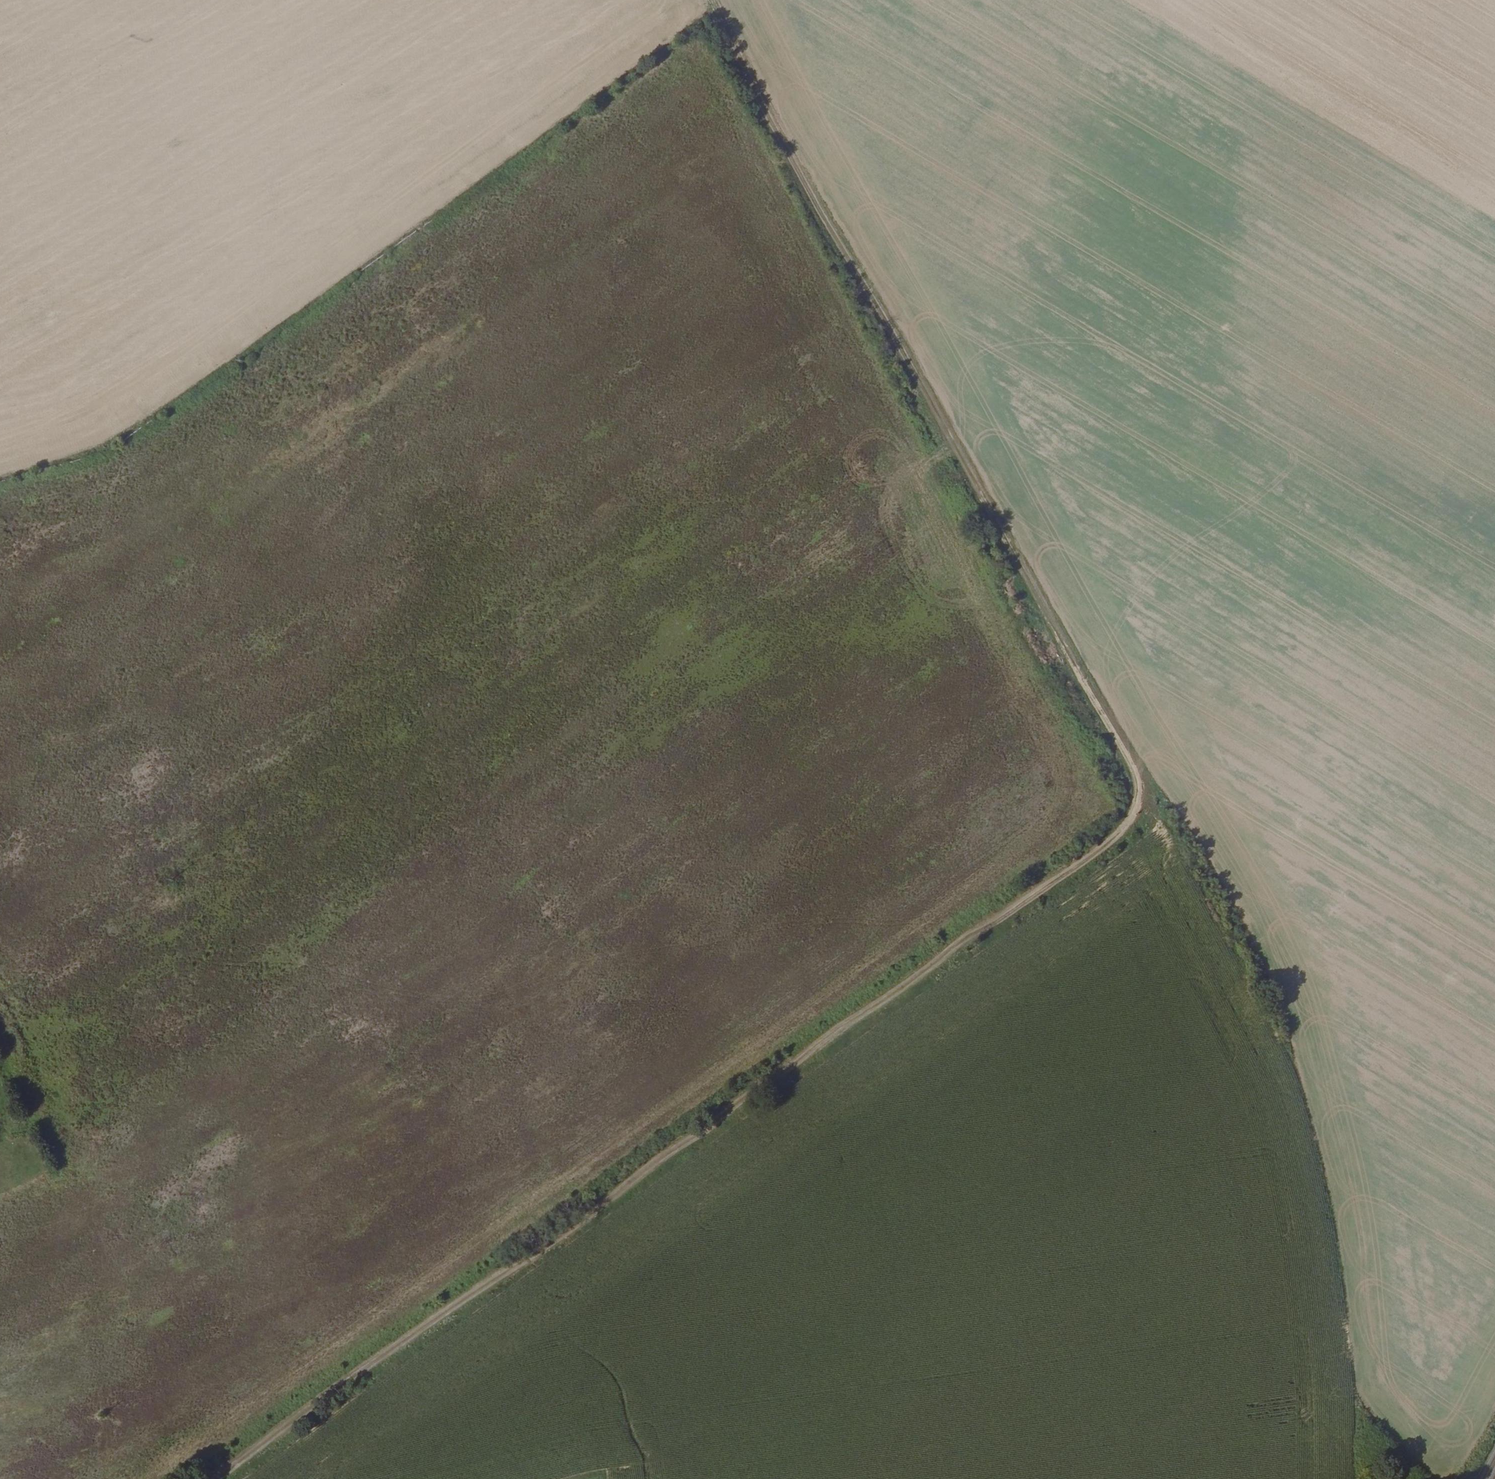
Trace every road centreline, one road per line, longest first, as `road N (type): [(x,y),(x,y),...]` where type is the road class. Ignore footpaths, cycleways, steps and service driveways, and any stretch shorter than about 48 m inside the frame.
road 1 (track): [(210,1478),(1101,847),(1139,800),(1128,751),(715,0)]

